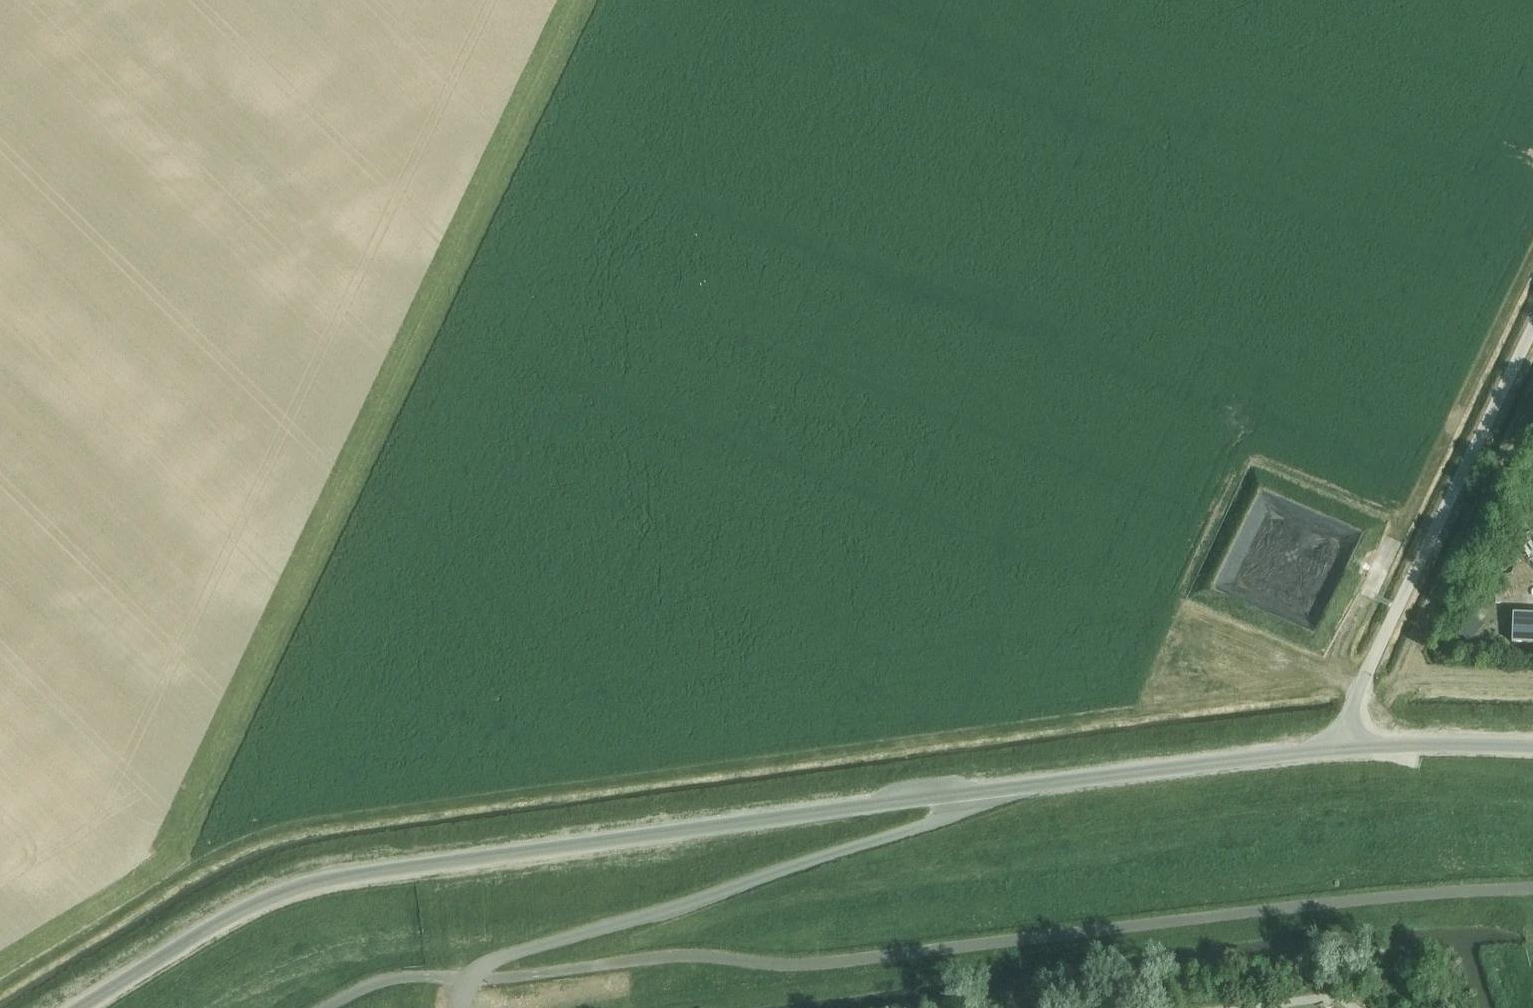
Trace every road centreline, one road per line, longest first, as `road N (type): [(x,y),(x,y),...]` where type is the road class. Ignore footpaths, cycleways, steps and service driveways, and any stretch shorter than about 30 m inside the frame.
road 1 (unclassified): [(82,1007),(248,908),(353,877),(1341,750),(1532,752)]
road 2 (track): [(1341,750),(1372,666),(1532,334)]

